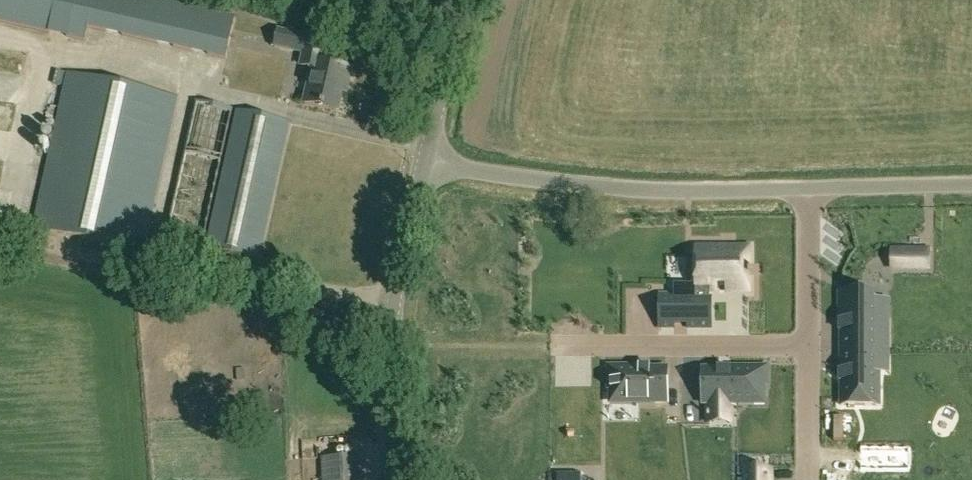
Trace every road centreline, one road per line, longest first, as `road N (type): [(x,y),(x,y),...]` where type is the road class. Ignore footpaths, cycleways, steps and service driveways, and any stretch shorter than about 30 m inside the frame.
road 1 (unclassified): [(971,187),(669,194),(424,165)]
road 2 (unclassified): [(395,479),(387,355),(424,165)]
road 3 (unclassified): [(424,165),(462,0)]

